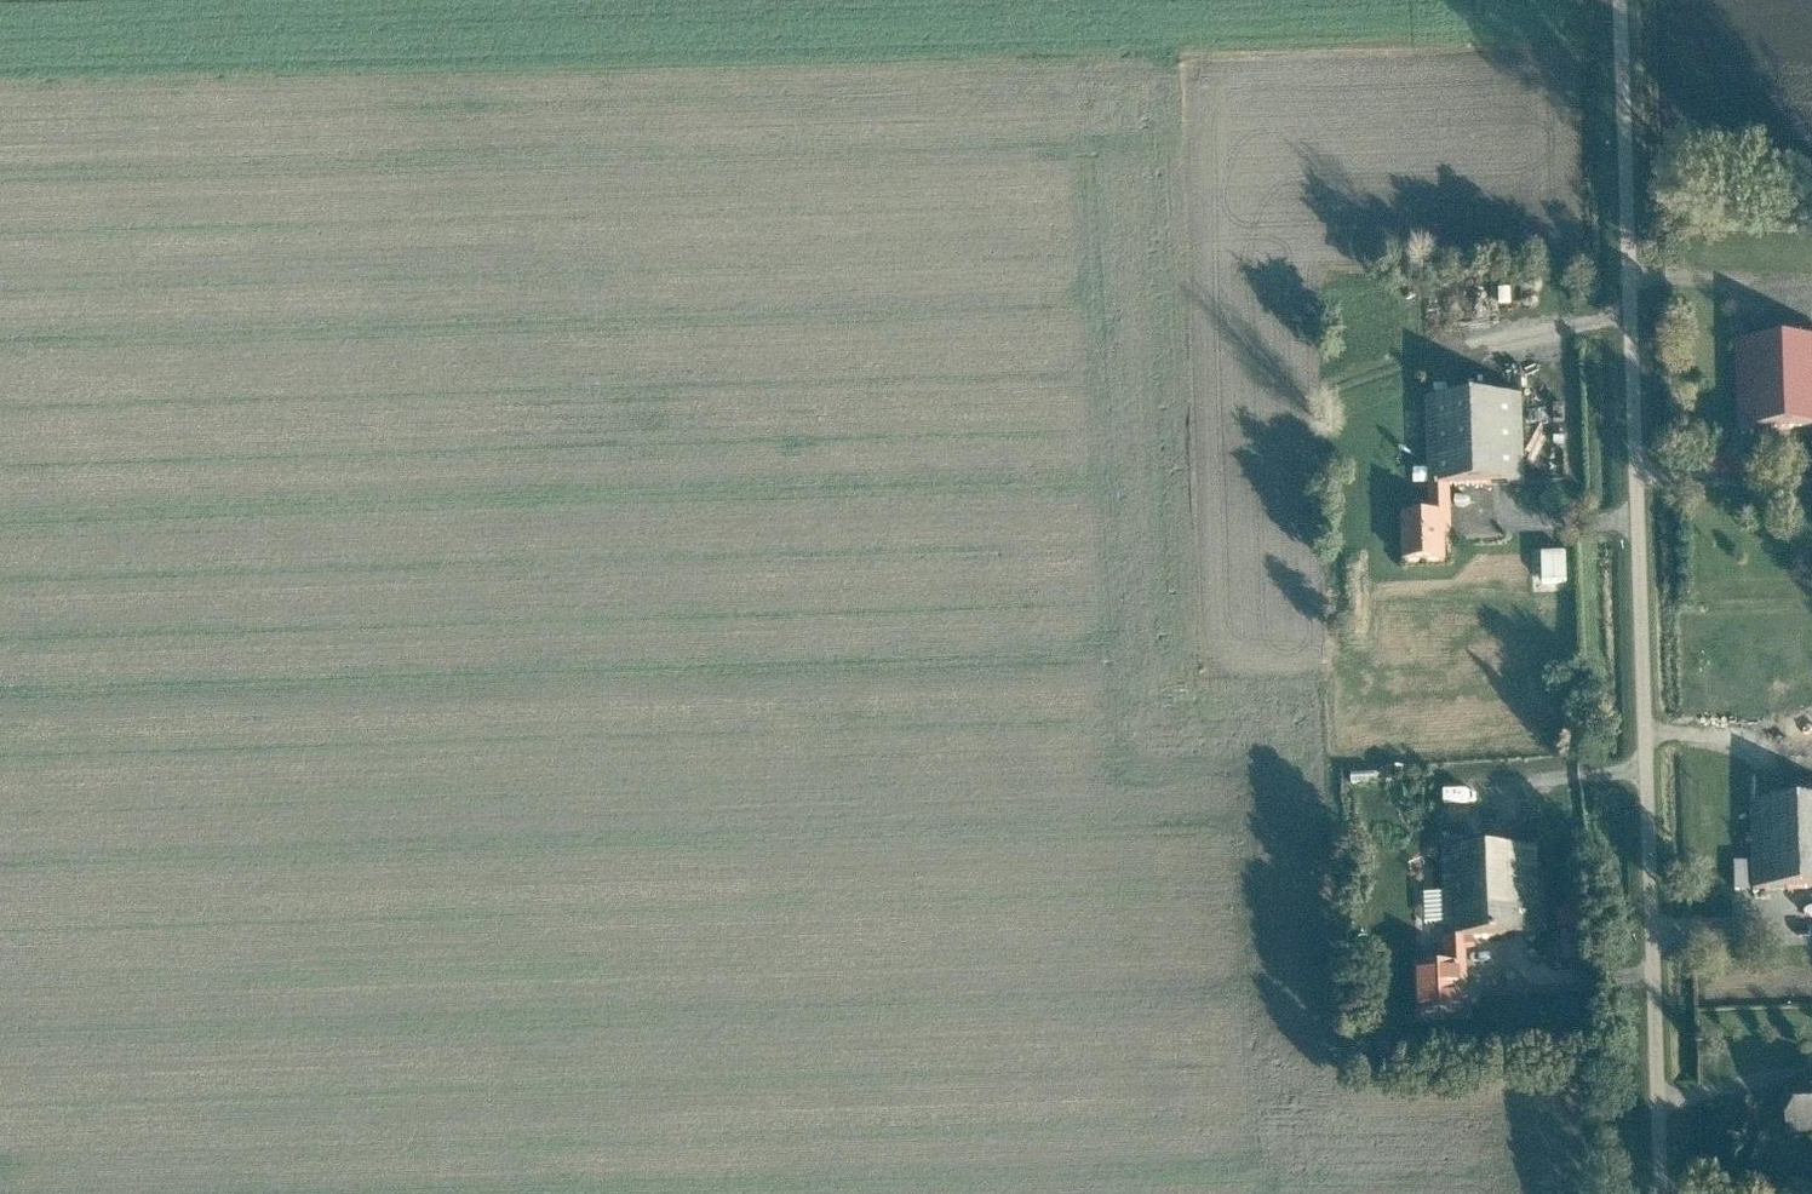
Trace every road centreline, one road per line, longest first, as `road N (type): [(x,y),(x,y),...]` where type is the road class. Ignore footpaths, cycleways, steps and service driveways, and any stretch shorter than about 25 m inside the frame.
road 1 (unclassified): [(1665,1193),(1623,0)]

